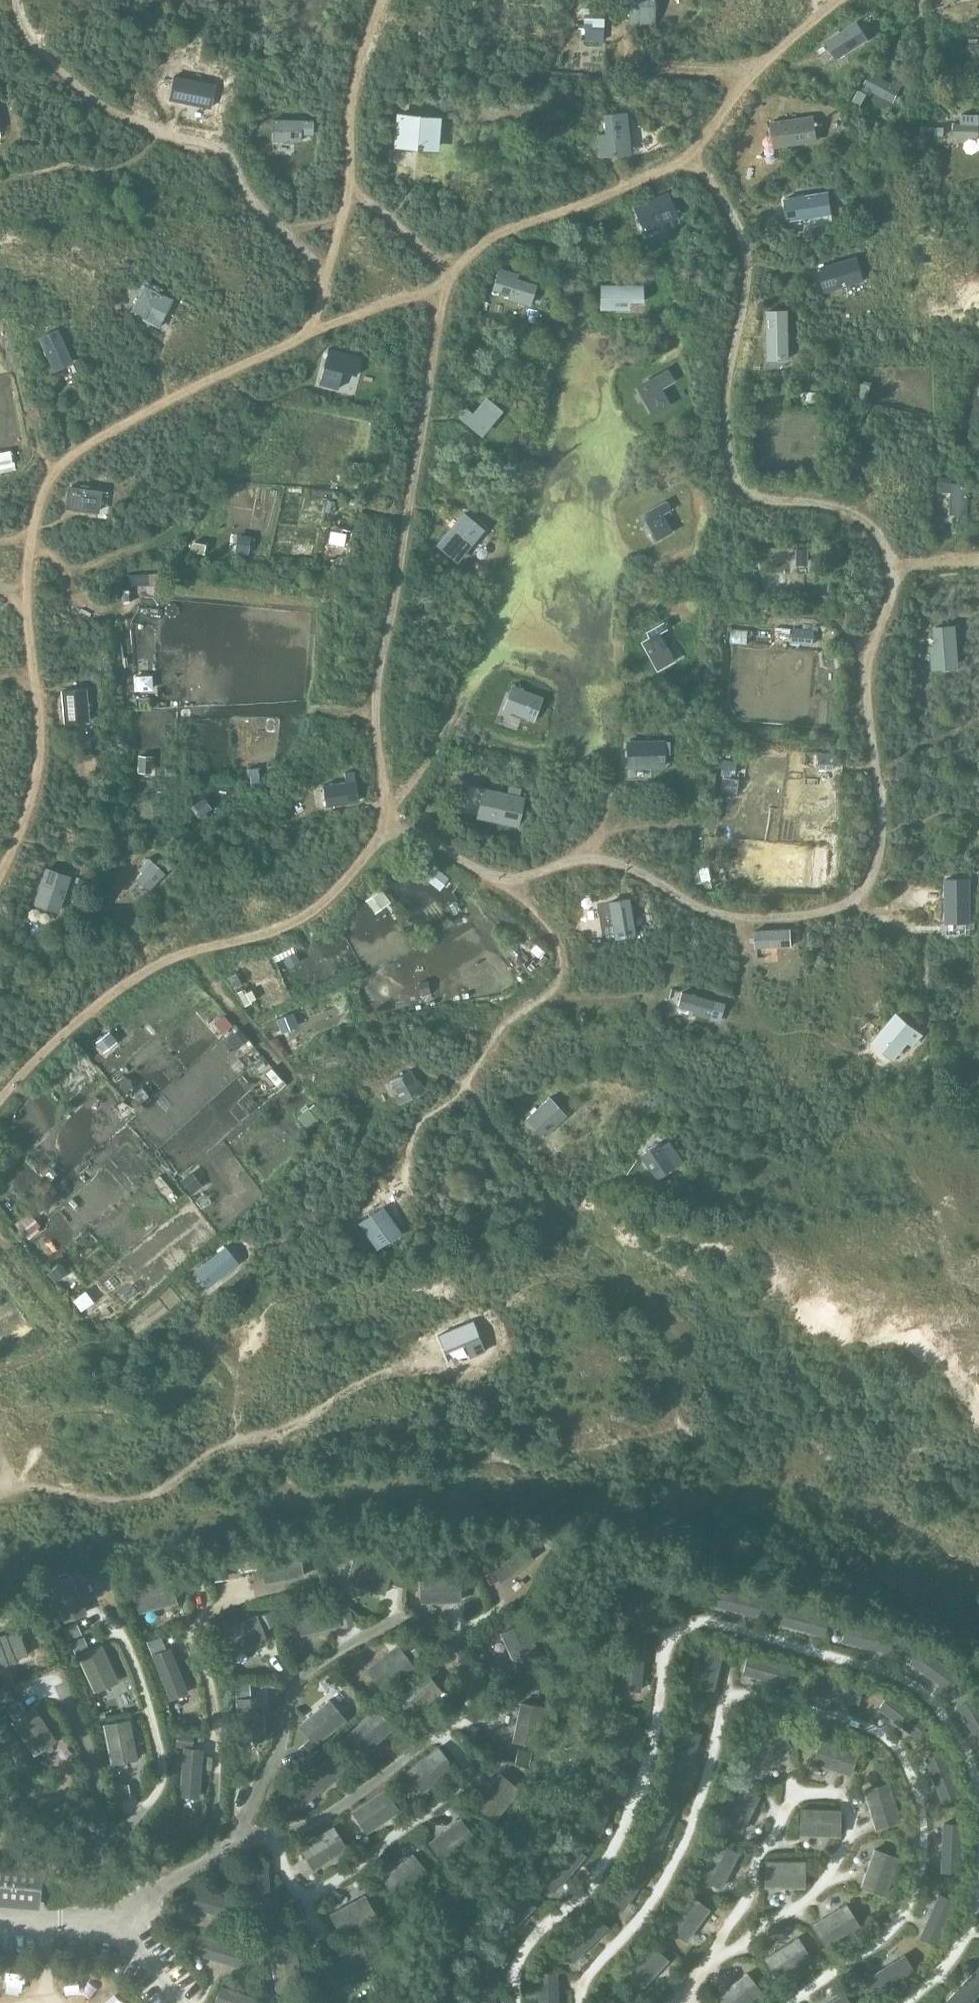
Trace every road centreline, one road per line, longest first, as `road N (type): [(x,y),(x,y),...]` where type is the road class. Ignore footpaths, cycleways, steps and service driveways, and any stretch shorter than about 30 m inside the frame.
road 1 (track): [(448,279),(372,701),(389,823),(320,914),(258,941),(188,957),(107,1000),(0,1105)]

